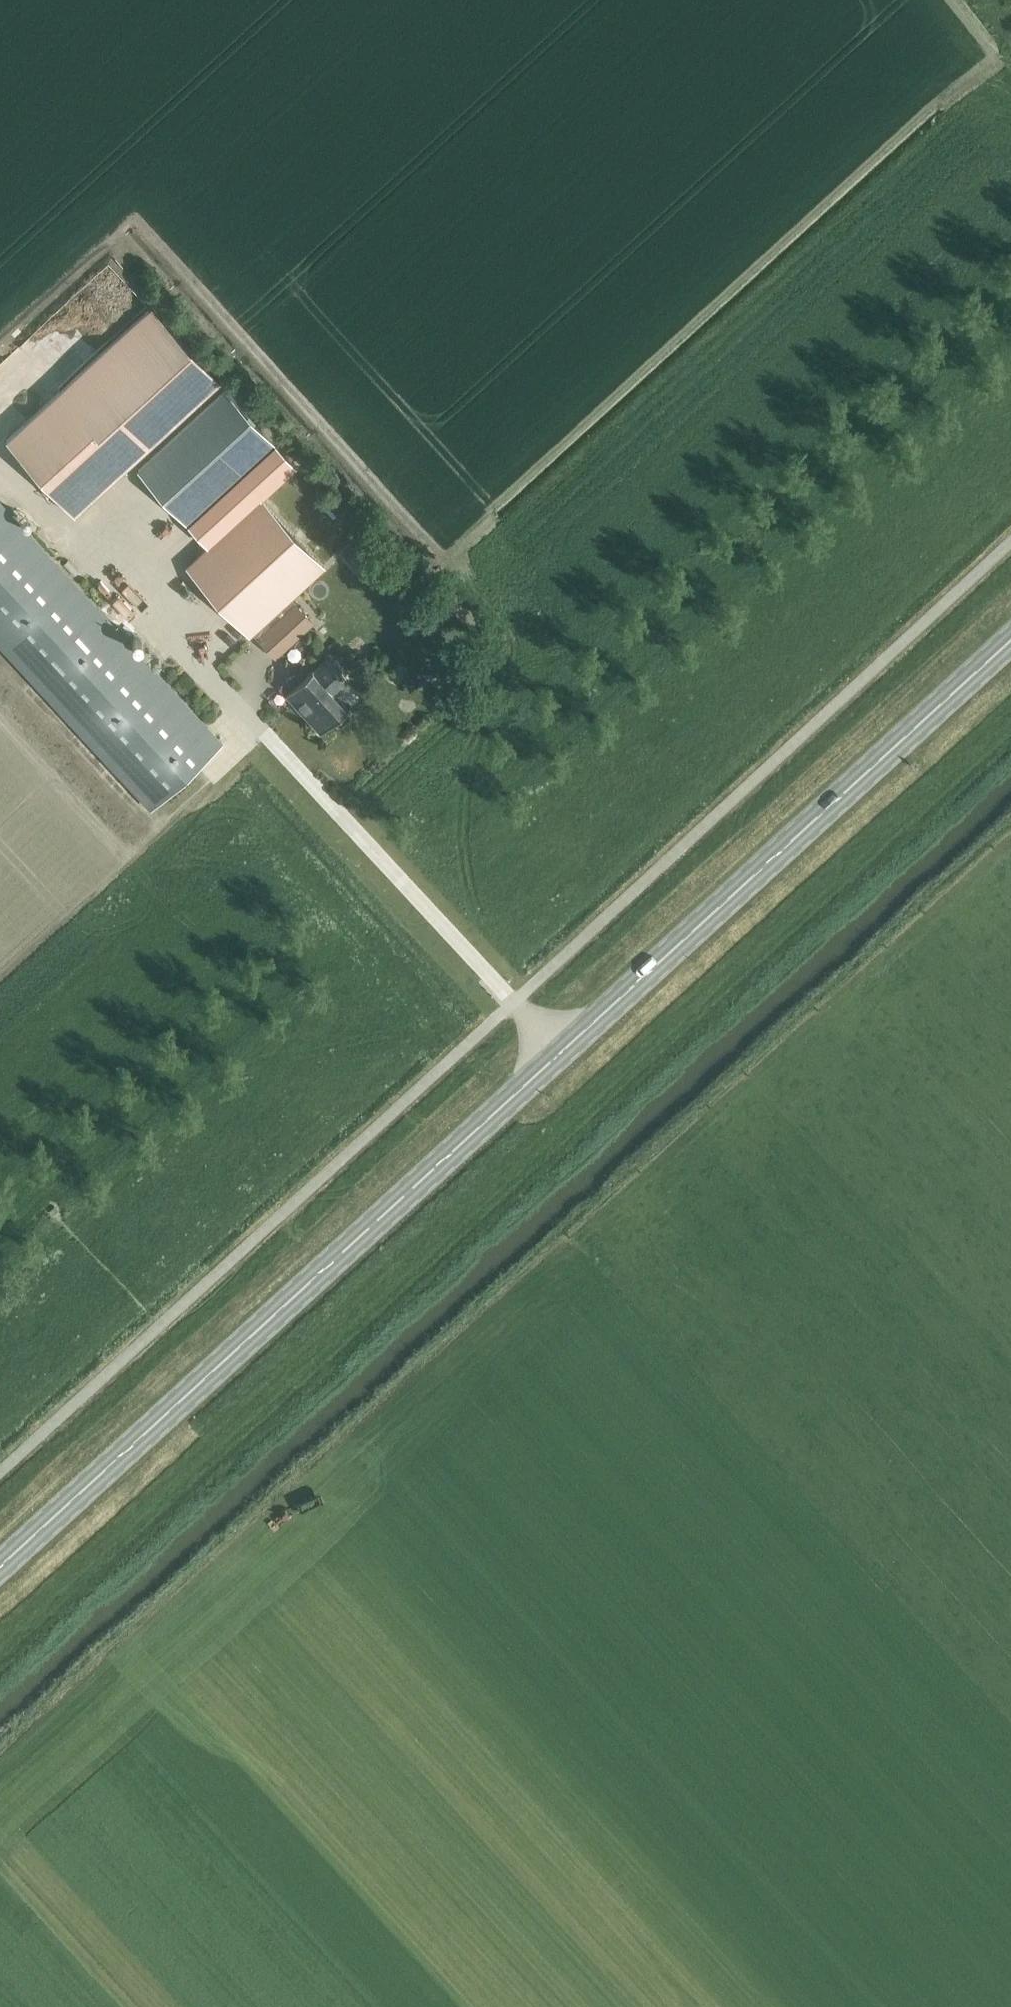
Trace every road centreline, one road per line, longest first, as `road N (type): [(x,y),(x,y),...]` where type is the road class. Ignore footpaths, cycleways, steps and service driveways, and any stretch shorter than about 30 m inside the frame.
road 1 (secondary): [(0,1566),(1010,638)]

